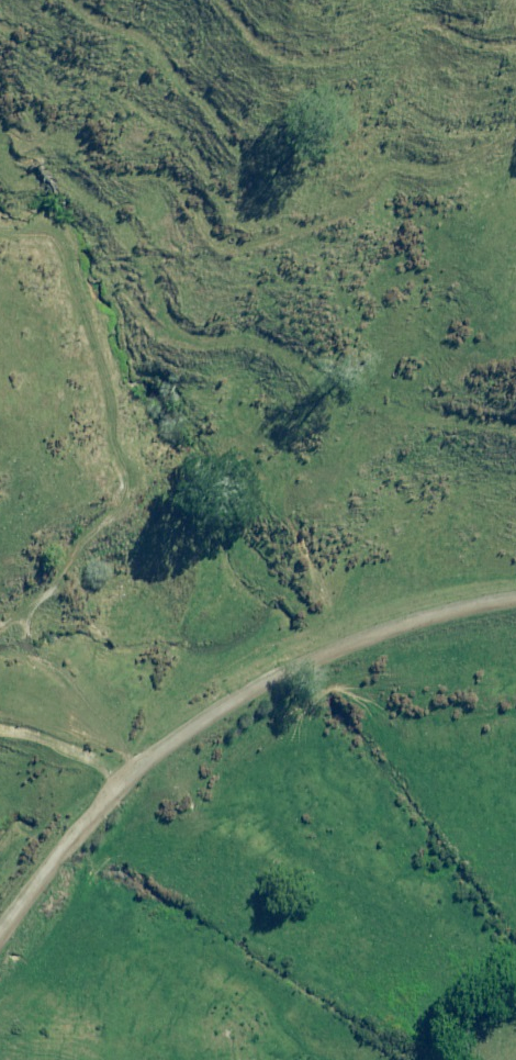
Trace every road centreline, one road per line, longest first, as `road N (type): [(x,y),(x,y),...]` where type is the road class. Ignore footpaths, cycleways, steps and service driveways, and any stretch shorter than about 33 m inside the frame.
road 1 (track): [(131,771),(34,655),(8,605),(71,574),(142,477),(113,435),(115,380),(57,249),(0,236)]
road 2 (track): [(0,84),(220,212),(398,175),(515,132)]
road 3 (track): [(515,594),(390,620),(250,686),(131,771)]
road 4 (track): [(131,771),(0,950)]

